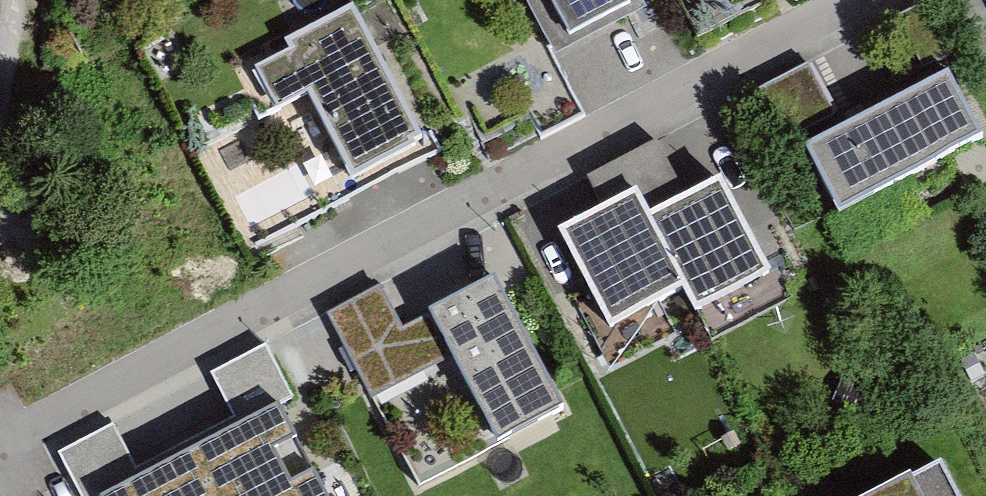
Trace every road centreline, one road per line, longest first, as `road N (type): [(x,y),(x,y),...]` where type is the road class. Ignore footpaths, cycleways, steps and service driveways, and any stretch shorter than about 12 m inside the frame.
road 1 (residential): [(857,0),(0,452)]

